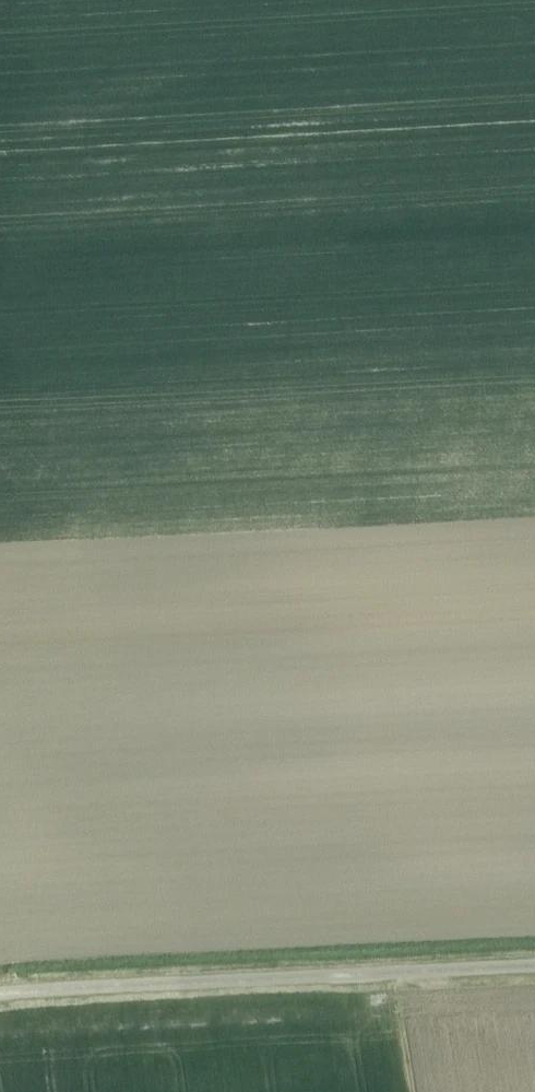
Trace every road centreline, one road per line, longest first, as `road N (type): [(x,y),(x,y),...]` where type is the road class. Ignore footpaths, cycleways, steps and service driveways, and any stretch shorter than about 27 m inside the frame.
road 1 (unclassified): [(0,993),(534,965)]

